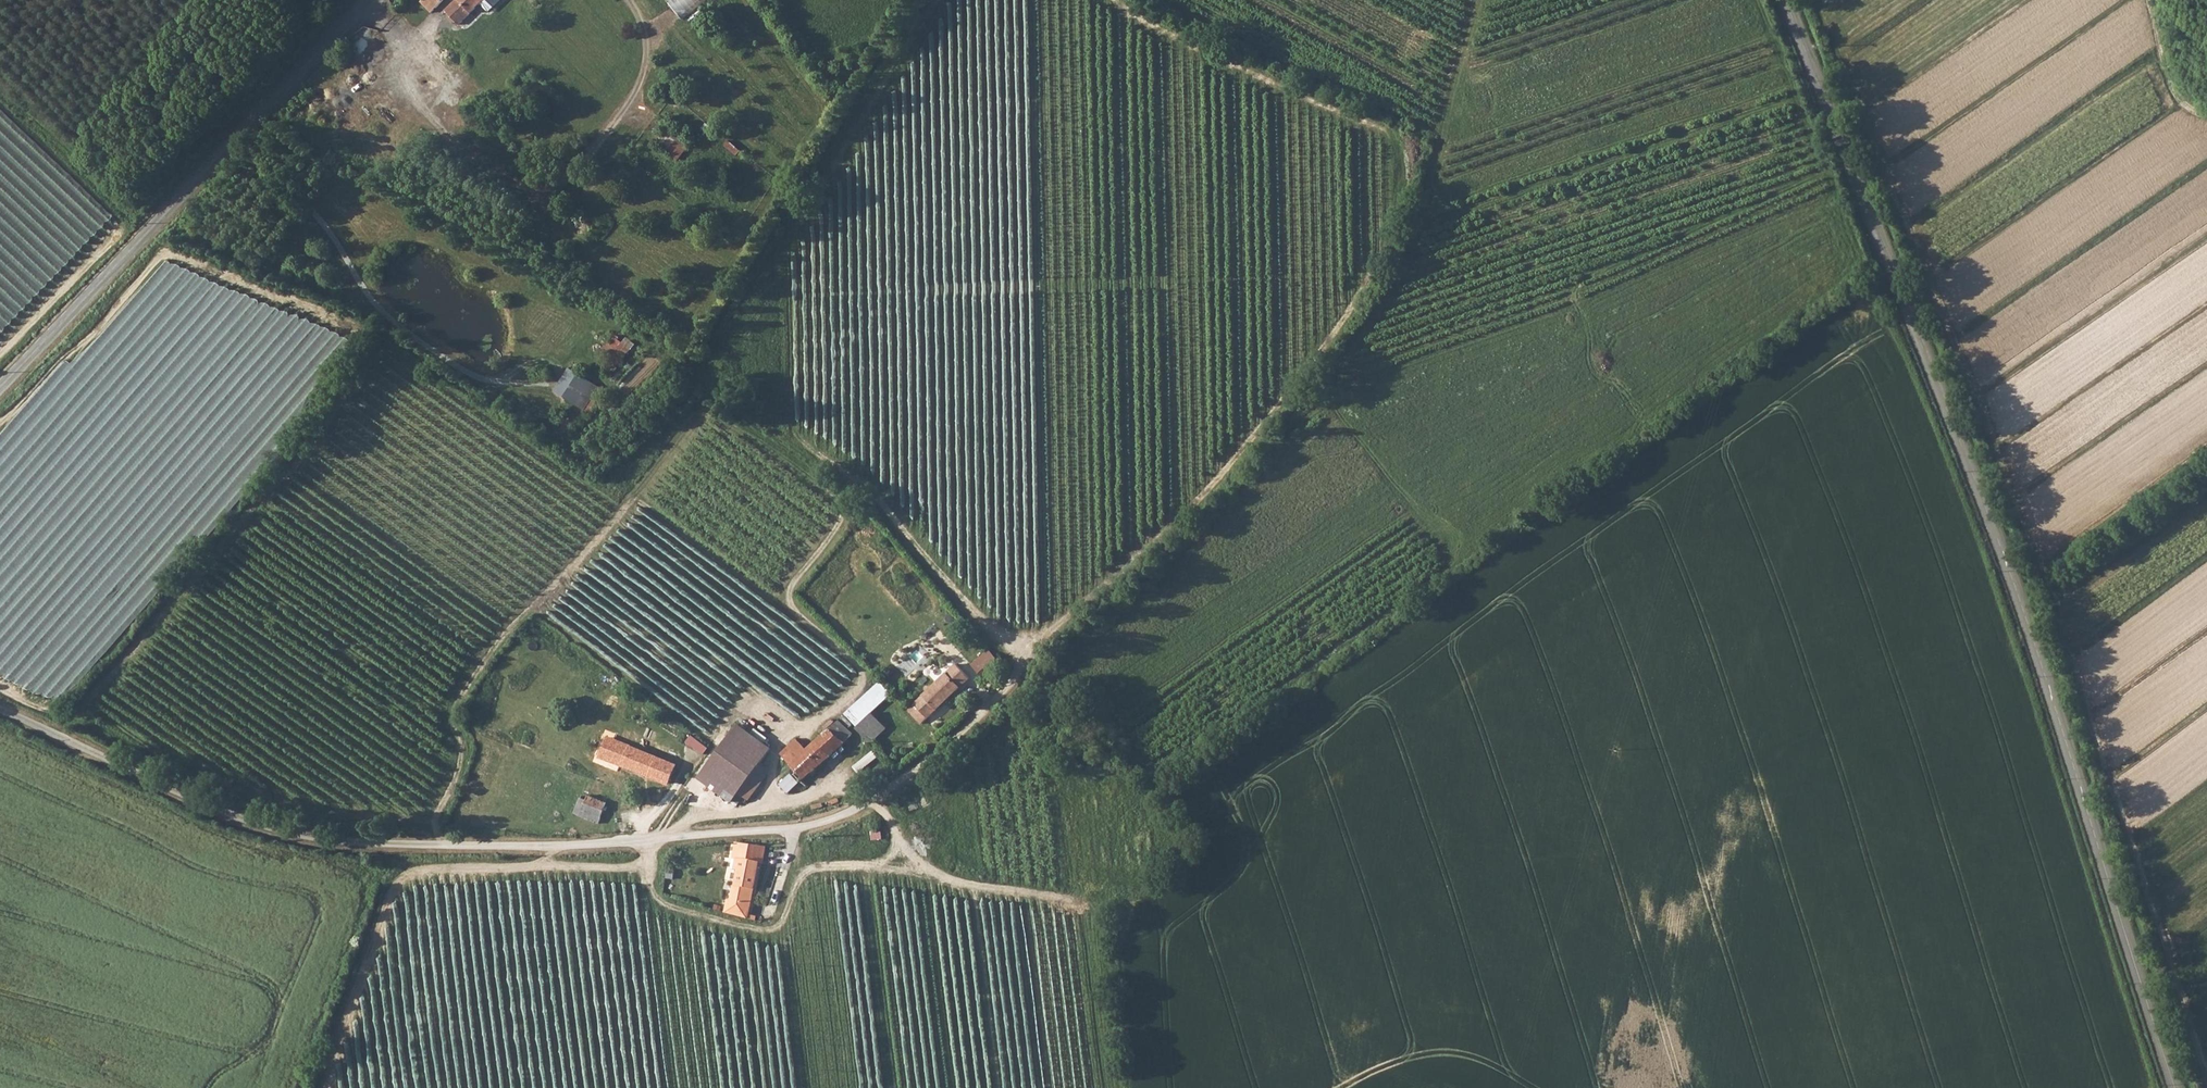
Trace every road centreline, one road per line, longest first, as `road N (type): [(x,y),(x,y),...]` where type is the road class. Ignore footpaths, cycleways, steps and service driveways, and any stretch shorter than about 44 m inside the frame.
road 1 (tertiary): [(2174,1087),(2044,671),(1785,0)]
road 2 (unclassified): [(0,708),(121,769),(251,818),(375,843),(493,849),(815,824),(884,796),(1020,679)]
road 3 (unclassified): [(367,0),(0,386)]

